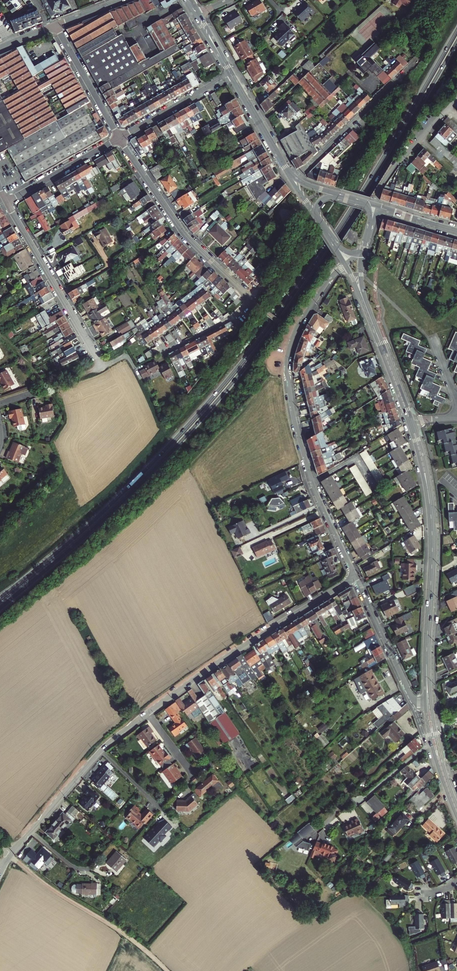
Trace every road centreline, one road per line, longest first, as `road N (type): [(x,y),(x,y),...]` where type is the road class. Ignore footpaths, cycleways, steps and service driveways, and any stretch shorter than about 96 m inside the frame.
road 1 (trunk): [(456,30),(348,212),(242,361),(130,487),(0,599)]
road 2 (trunk): [(0,607),(123,504),(242,370),(363,200),(456,42)]
road 3 (residential): [(355,577),(311,482),(286,367),(294,333),(345,265)]
road 4 (residential): [(119,138),(184,234),(251,301),(162,353)]
road 5 (secondary): [(428,705),(431,516),(410,422)]
road 6 (tertiary): [(147,713),(355,577)]
road 7 (track): [(167,970),(11,854)]
road 8 (residential): [(7,202),(99,360)]
road 9 (tertiary): [(31,831),(104,747),(147,713)]
road 10 (residential): [(294,179),(412,64)]
road 11 (residential): [(428,705),(411,698),(355,577)]
road 12 (residential): [(434,741),(319,835)]
road 13 (residential): [(374,206),(387,176),(456,99)]
road 14 (residential): [(119,138),(7,202)]
road 15 (residential): [(231,74),(119,138)]
road 16 (residential): [(56,26),(119,138)]
road 17 (secondary): [(410,422),(365,304)]

